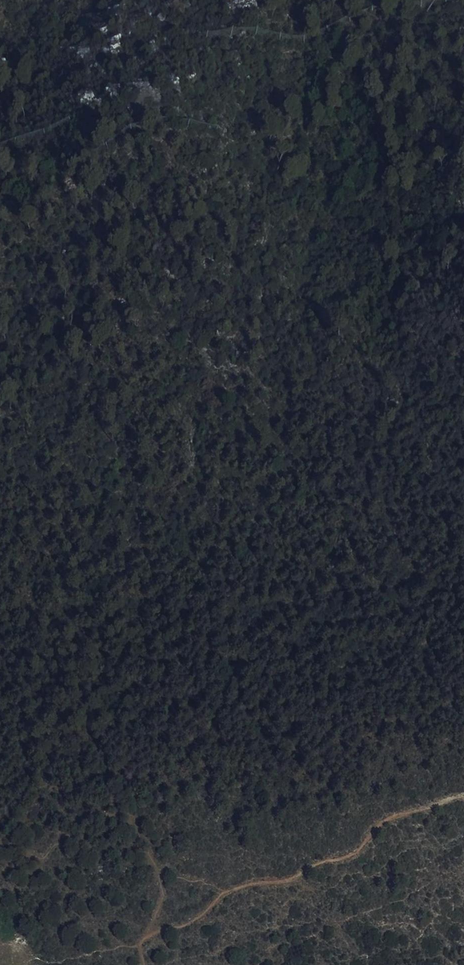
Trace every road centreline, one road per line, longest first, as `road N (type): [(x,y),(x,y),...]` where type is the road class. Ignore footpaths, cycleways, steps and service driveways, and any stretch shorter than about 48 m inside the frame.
road 1 (motorway): [(0,72),(166,53),(459,0)]

